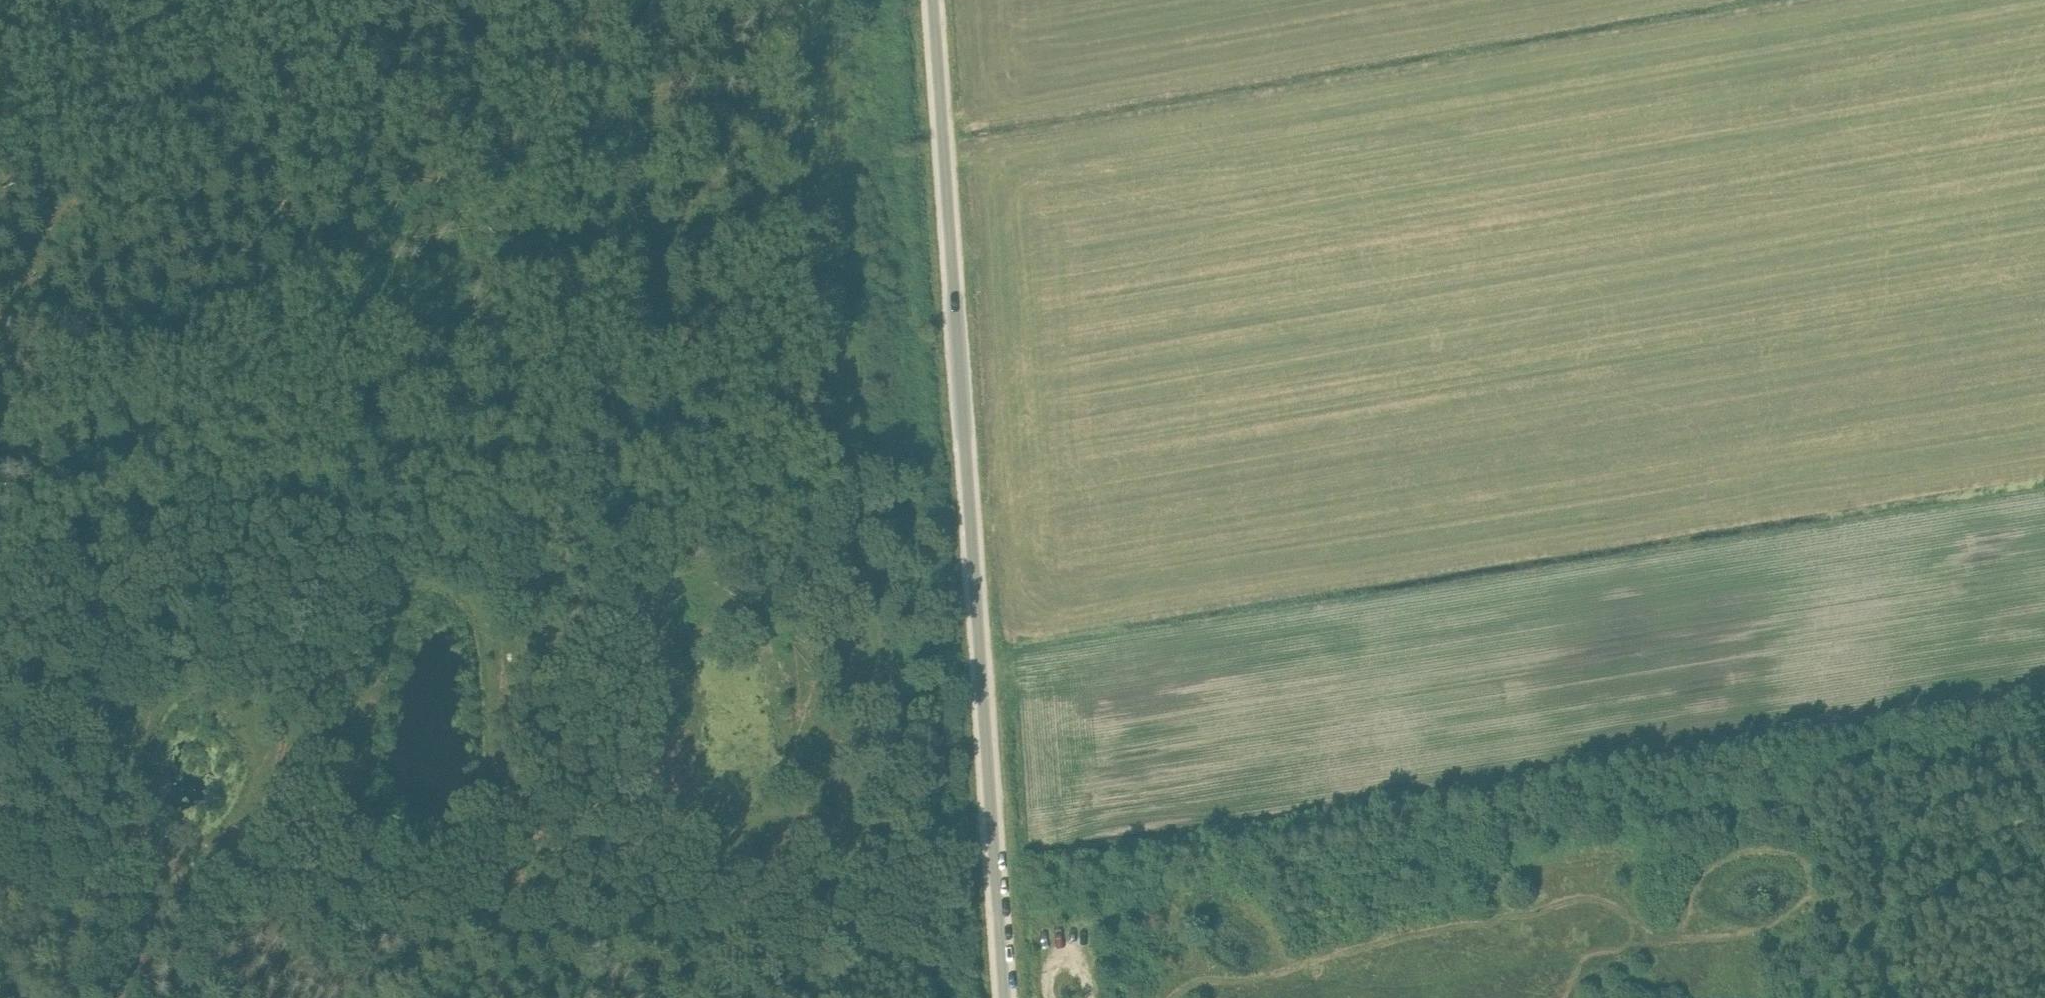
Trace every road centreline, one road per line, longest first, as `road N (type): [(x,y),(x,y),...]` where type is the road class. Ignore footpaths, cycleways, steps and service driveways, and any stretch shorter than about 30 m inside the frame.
road 1 (unclassified): [(1003,997),(931,0)]

